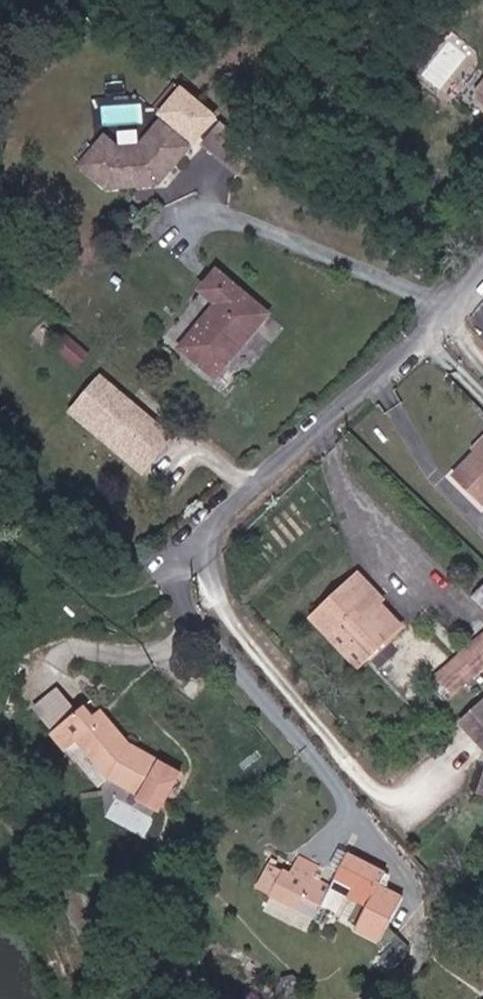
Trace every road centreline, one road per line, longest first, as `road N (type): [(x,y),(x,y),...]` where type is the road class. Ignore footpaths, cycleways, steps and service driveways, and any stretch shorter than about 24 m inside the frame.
road 1 (residential): [(482,274),(163,581)]
road 2 (track): [(163,581),(129,583),(26,513),(0,476)]

